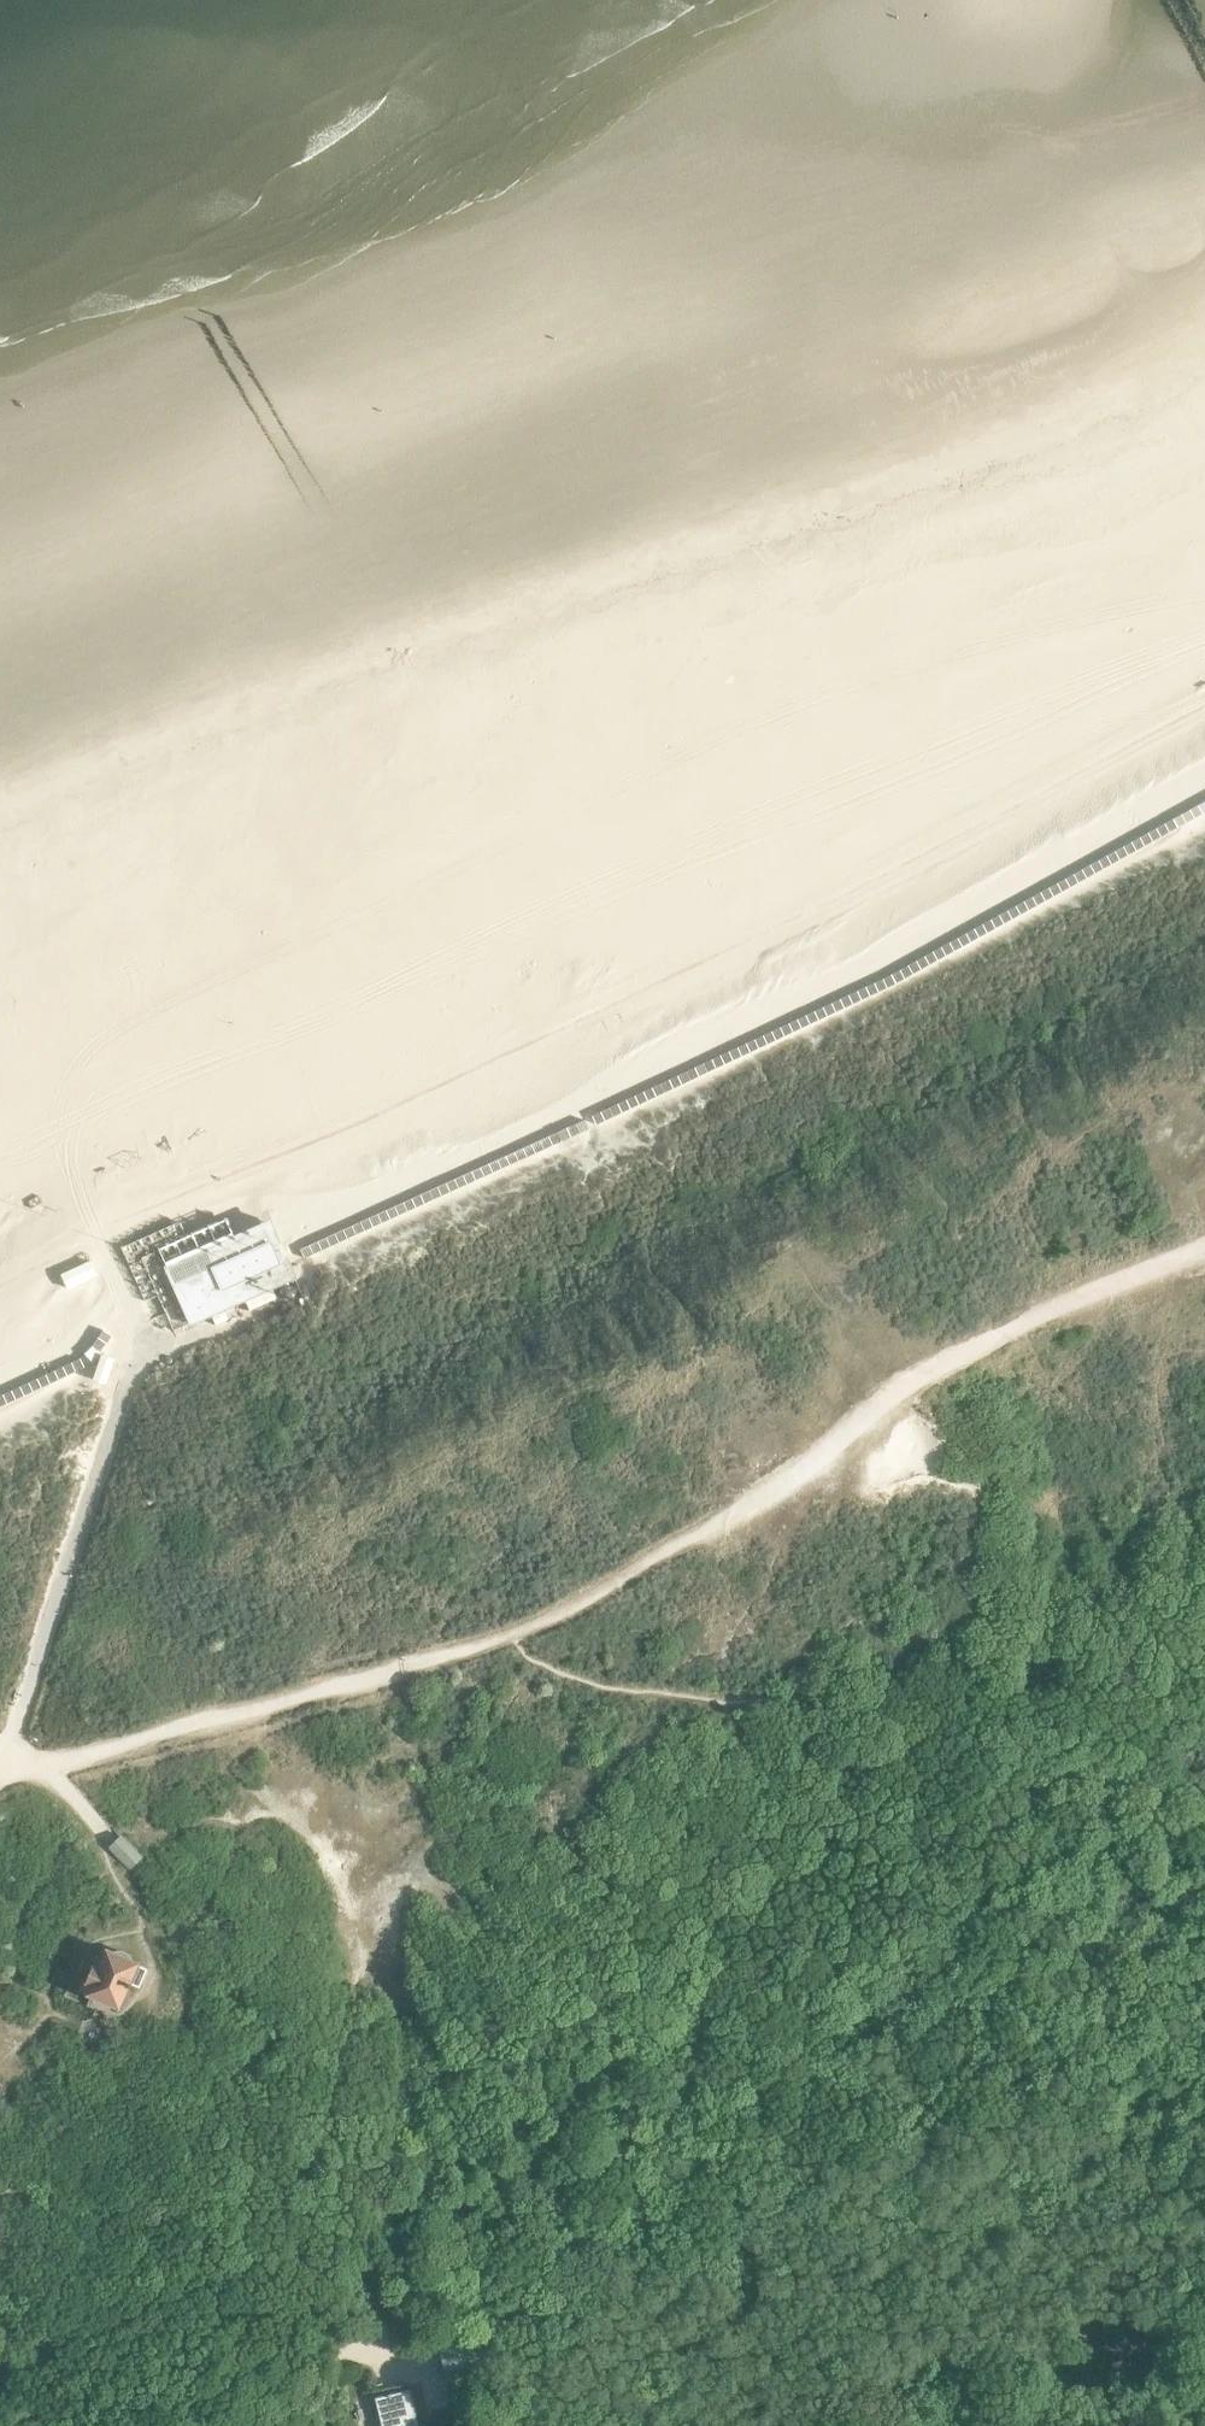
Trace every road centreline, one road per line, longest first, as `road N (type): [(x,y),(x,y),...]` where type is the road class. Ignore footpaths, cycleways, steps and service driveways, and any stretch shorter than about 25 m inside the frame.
road 1 (track): [(0,1773),(507,1637),(734,1513),(946,1360),(1019,1319),(1204,1247)]

